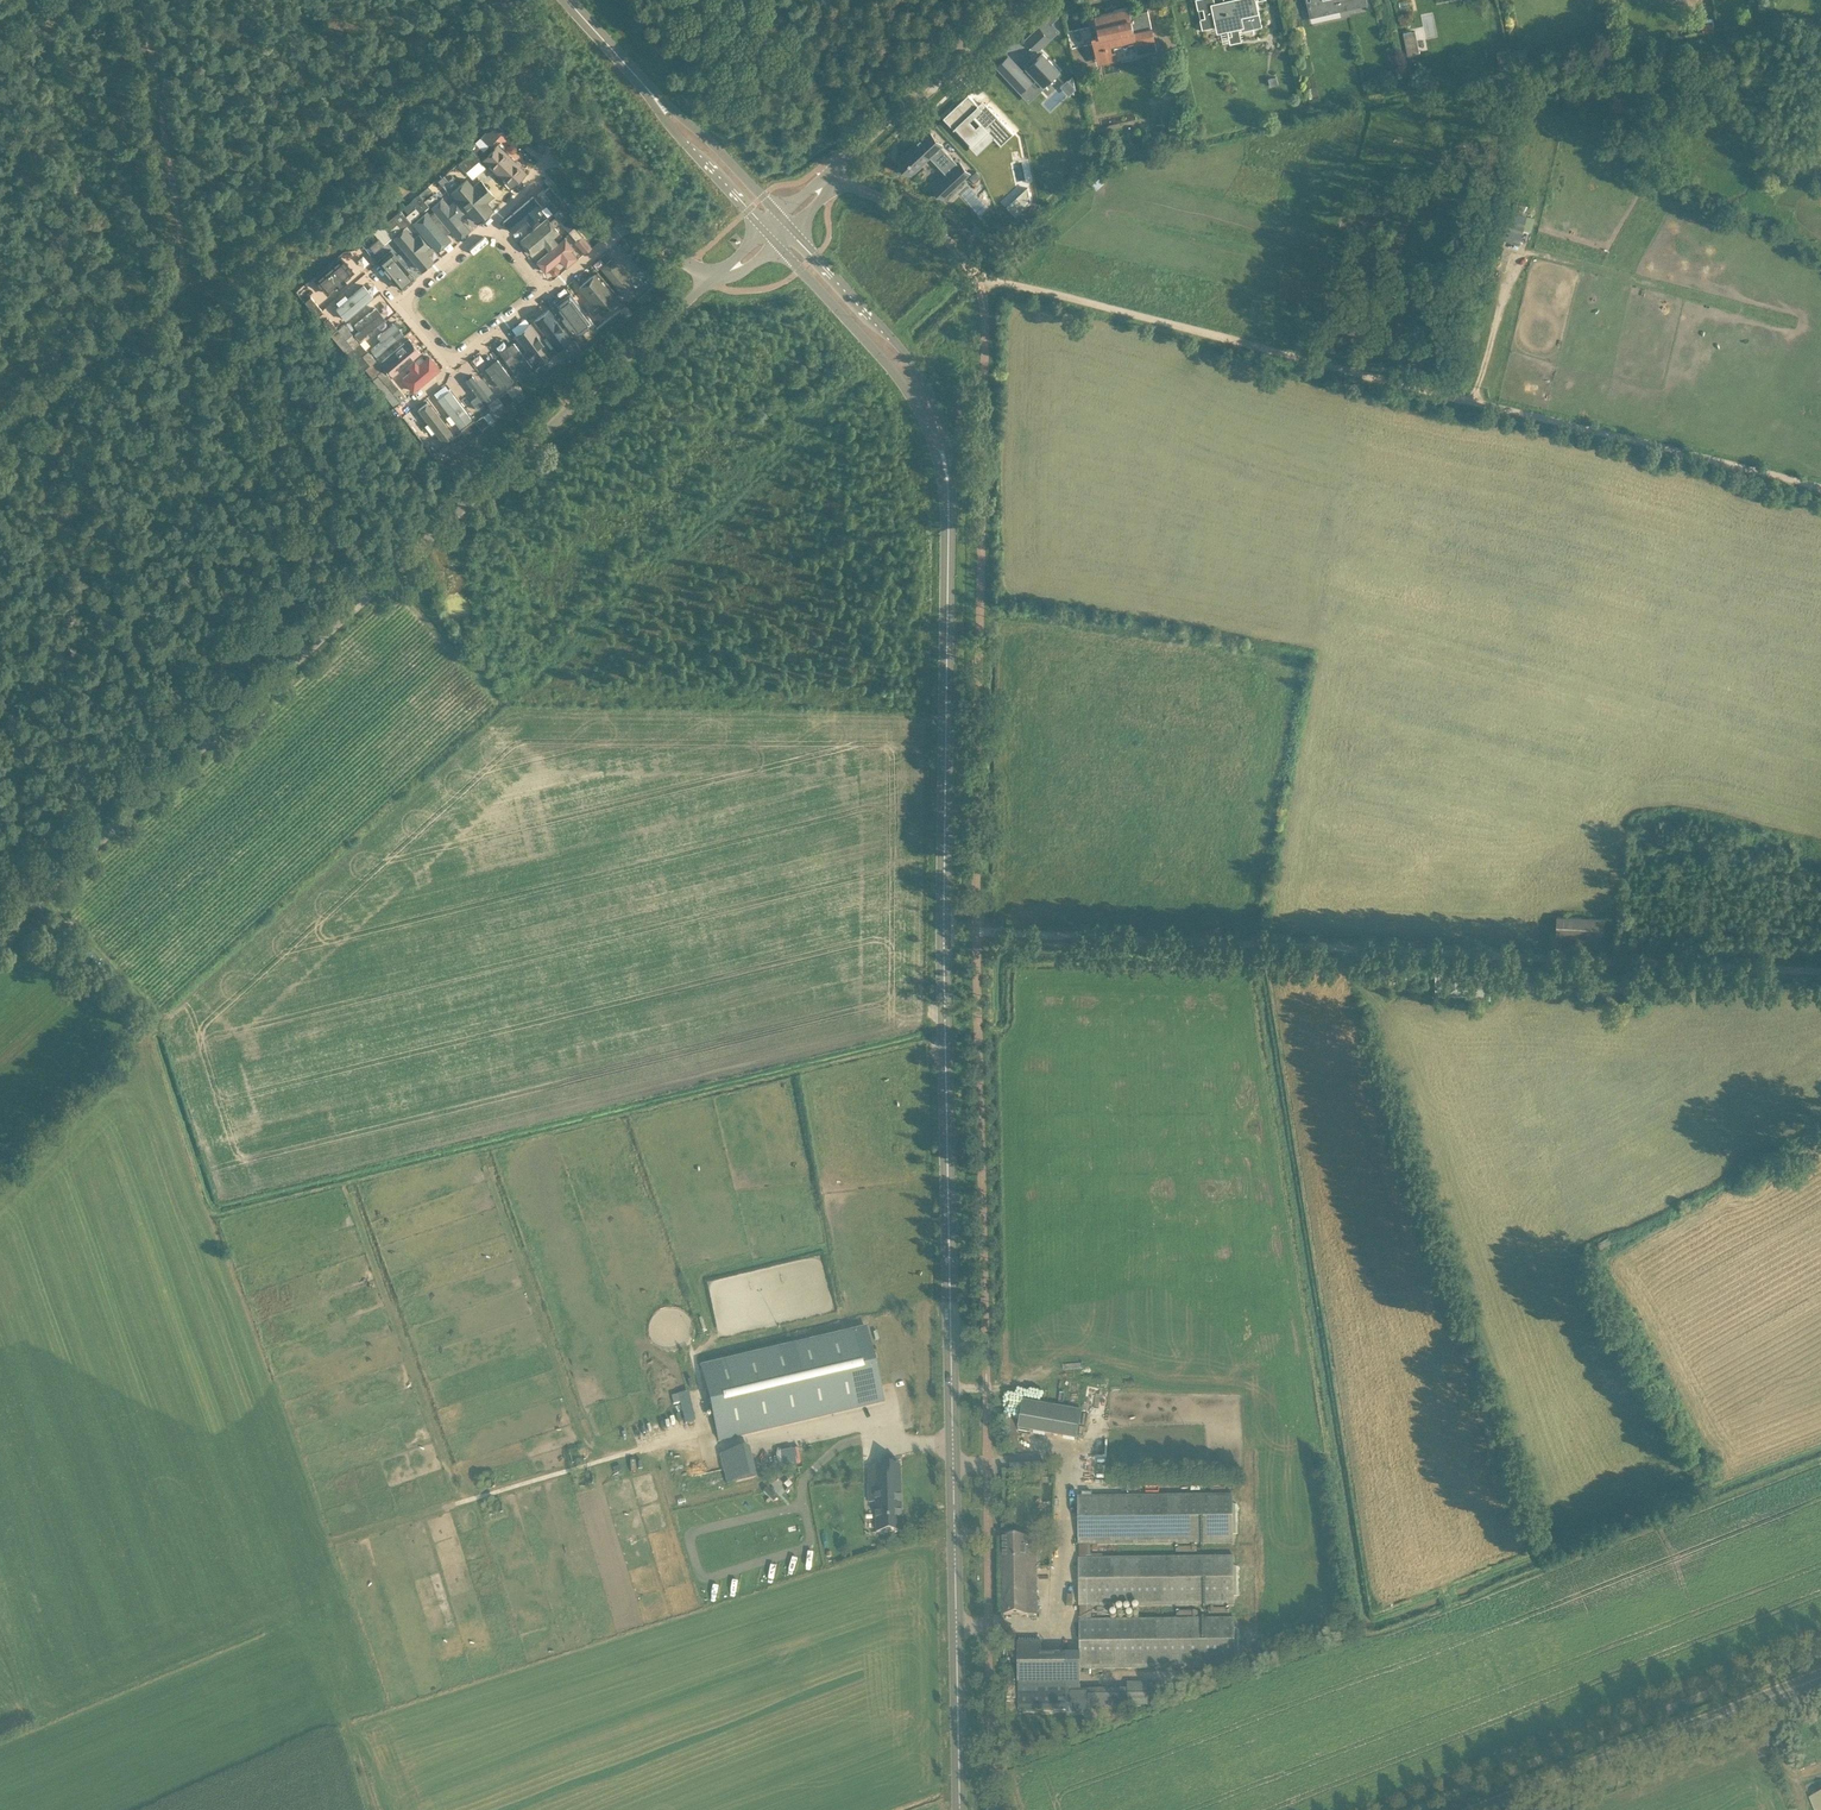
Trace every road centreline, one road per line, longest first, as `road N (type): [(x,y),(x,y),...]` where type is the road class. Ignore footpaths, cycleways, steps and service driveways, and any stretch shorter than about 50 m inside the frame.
road 1 (secondary): [(946,463),(944,932),(960,1809)]
road 2 (unclassified): [(0,934),(709,282)]
road 3 (track): [(1820,972),(944,932)]
road 4 (track): [(980,287),(999,282),(1820,492)]
road 5 (track): [(351,608),(181,309),(180,259),(134,0)]
road 6 (tertiary): [(1481,1809),(1820,1676)]
road 7 (secondary): [(946,463),(925,381),(794,229)]
road 8 (unclassified): [(1561,1751),(1820,1649)]
road 9 (secondary): [(779,245),(896,372),(946,463)]
road 10 (unclassified): [(828,177),(1014,0)]
road 11 (track): [(0,858),(142,1010)]
road 12 (unclassified): [(980,287),(938,231),(828,177)]
road 13 (unclassified): [(451,366),(414,319),(409,292),(485,230)]
road 14 (secondary): [(650,91),(667,122),(765,229)]
road 15 (secondary): [(778,214),(712,141),(650,91)]
road 16 (unclassified): [(451,366),(551,291)]
road 17 (secondary): [(568,0),(650,91)]

